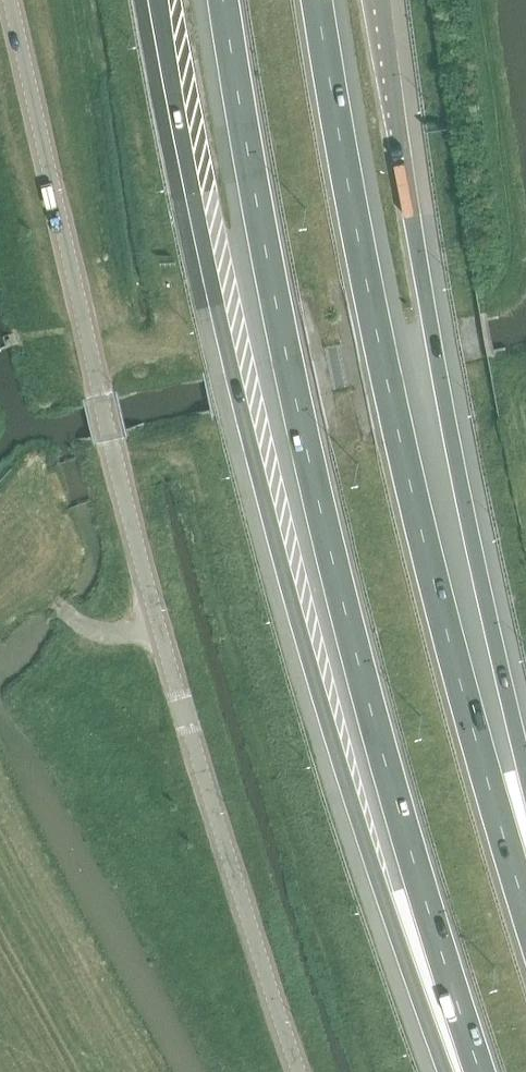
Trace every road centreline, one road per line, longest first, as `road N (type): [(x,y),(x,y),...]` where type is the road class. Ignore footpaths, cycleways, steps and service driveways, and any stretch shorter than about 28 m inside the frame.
road 1 (motorway): [(159,0),(242,411),(375,853),(450,1071)]
road 2 (tertiary): [(297,1071),(183,716),(112,452),(11,0)]
road 3 (motorway): [(227,0),(296,399),(393,778),(484,1071)]
road 4 (motorway): [(525,889),(449,629),(388,378),(318,0)]
road 5 (motorway): [(525,770),(439,369),(383,0)]

